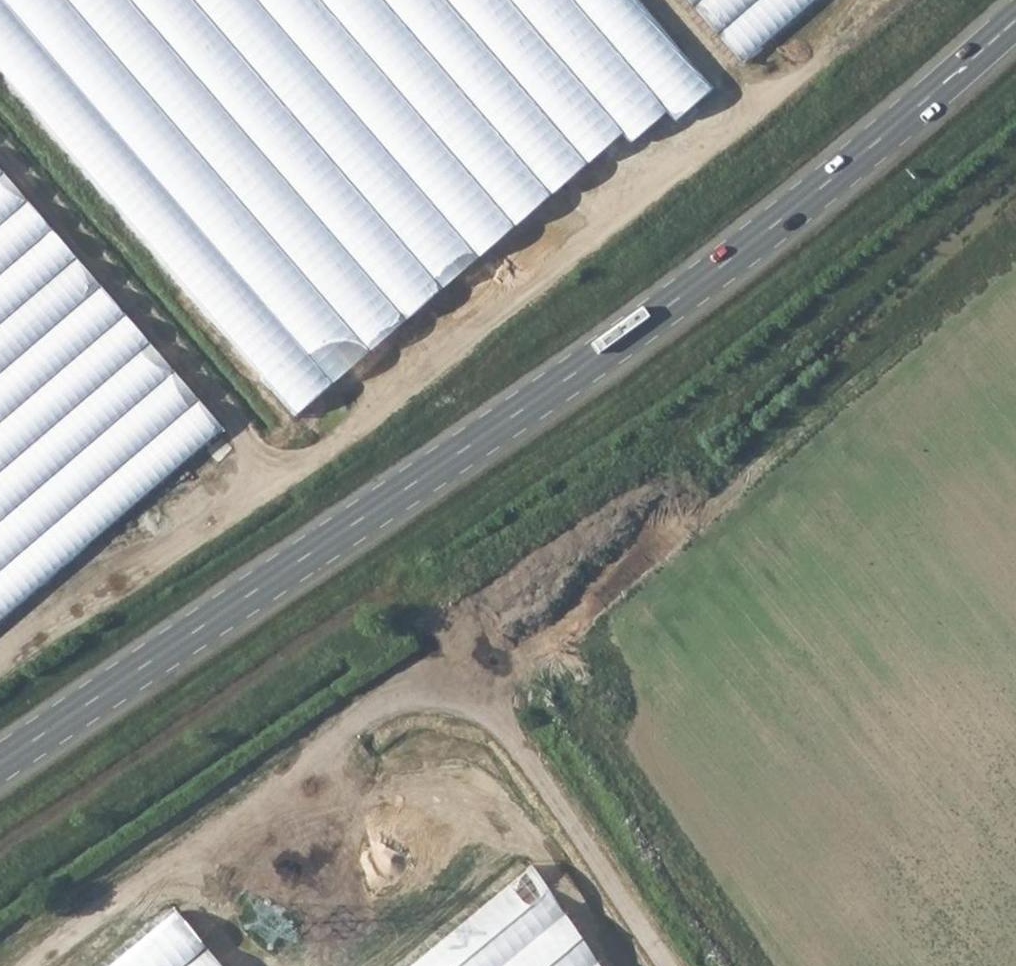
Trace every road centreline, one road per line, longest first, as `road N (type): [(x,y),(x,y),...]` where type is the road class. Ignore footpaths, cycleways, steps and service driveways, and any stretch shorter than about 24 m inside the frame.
road 1 (secondary): [(0,767),(733,260),(1015,25)]
road 2 (track): [(659,965),(461,679)]

